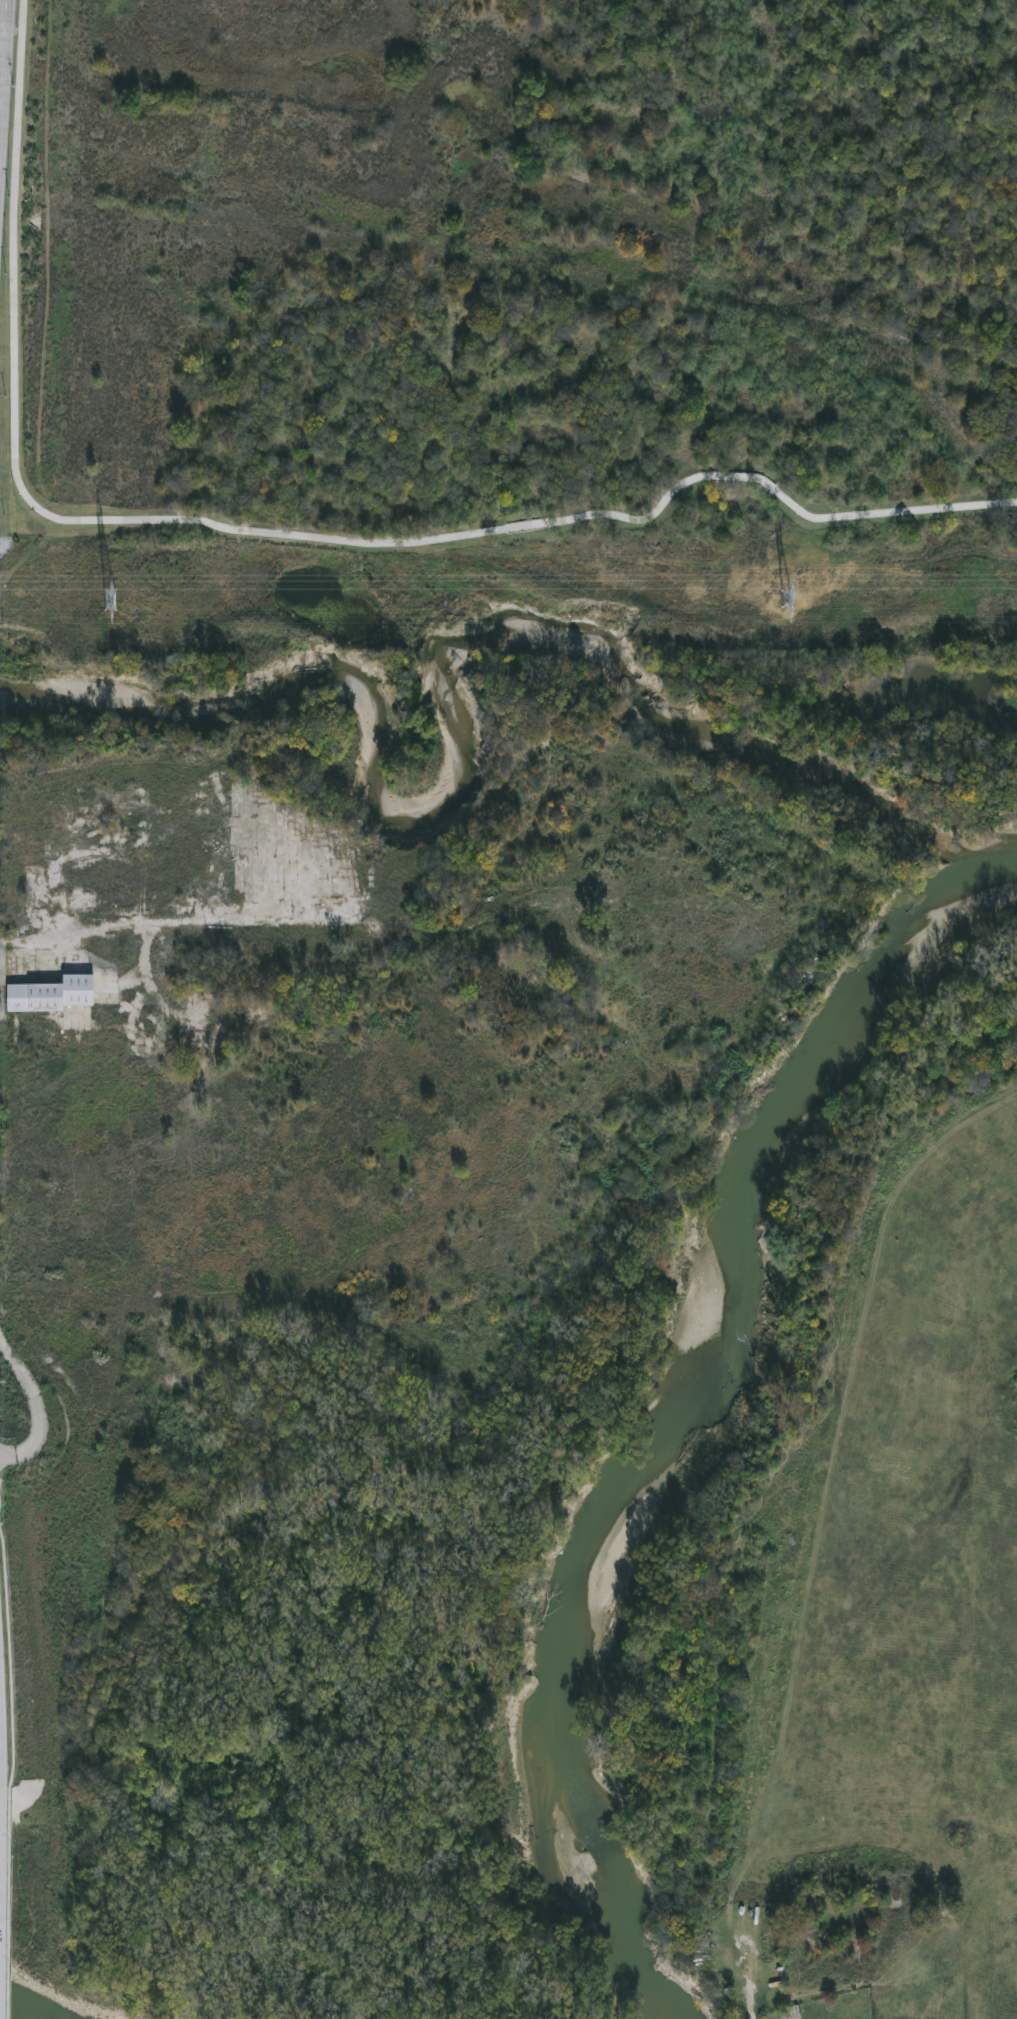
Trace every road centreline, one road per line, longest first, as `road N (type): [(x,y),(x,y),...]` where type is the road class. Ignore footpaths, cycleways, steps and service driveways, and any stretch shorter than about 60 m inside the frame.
road 1 (primary): [(0,157),(11,0)]

